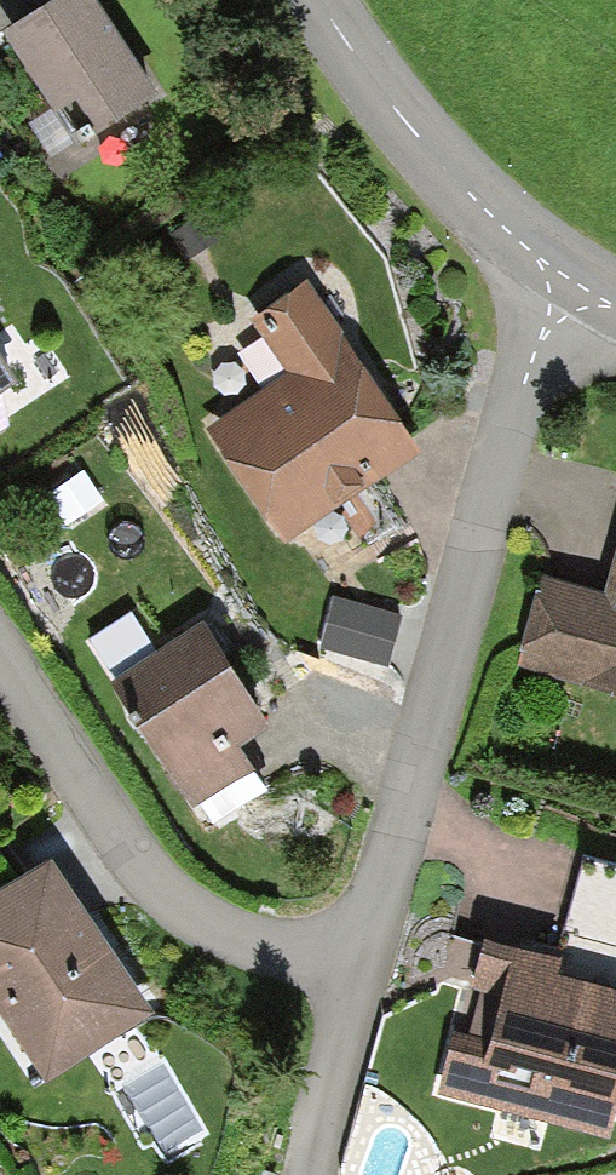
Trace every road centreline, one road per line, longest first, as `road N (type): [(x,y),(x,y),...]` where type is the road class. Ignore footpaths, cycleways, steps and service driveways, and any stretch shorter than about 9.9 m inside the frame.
road 1 (residential): [(357,954),(429,676),(528,361),(575,285)]
road 2 (residential): [(357,954),(287,948),(221,927),(163,889),(0,661)]
road 3 (tertiary): [(318,0),(419,141),(575,285)]
road 4 (residential): [(302,1174),(357,954)]

